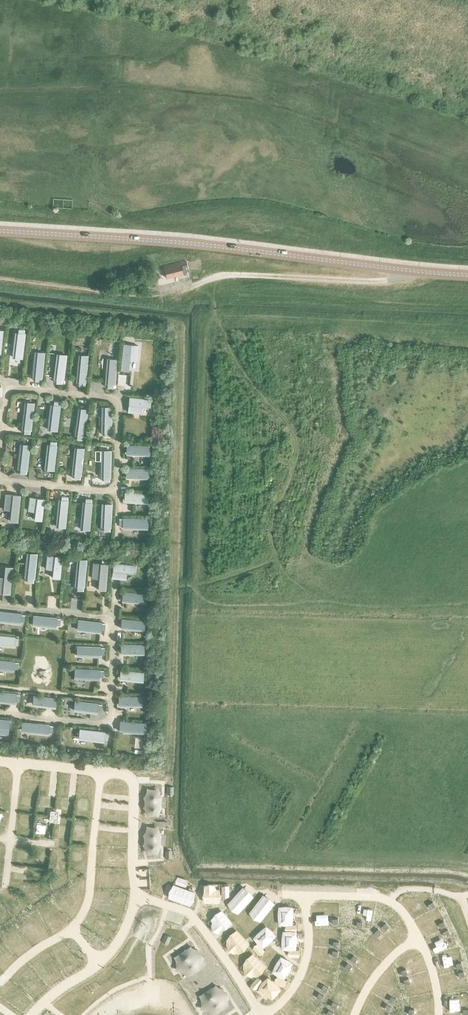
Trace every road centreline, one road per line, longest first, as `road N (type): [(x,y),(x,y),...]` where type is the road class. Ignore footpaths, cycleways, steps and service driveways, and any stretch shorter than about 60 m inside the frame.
road 1 (tertiary): [(467,274),(0,230)]
road 2 (track): [(411,270),(391,280),(220,276),(172,293),(0,280)]

